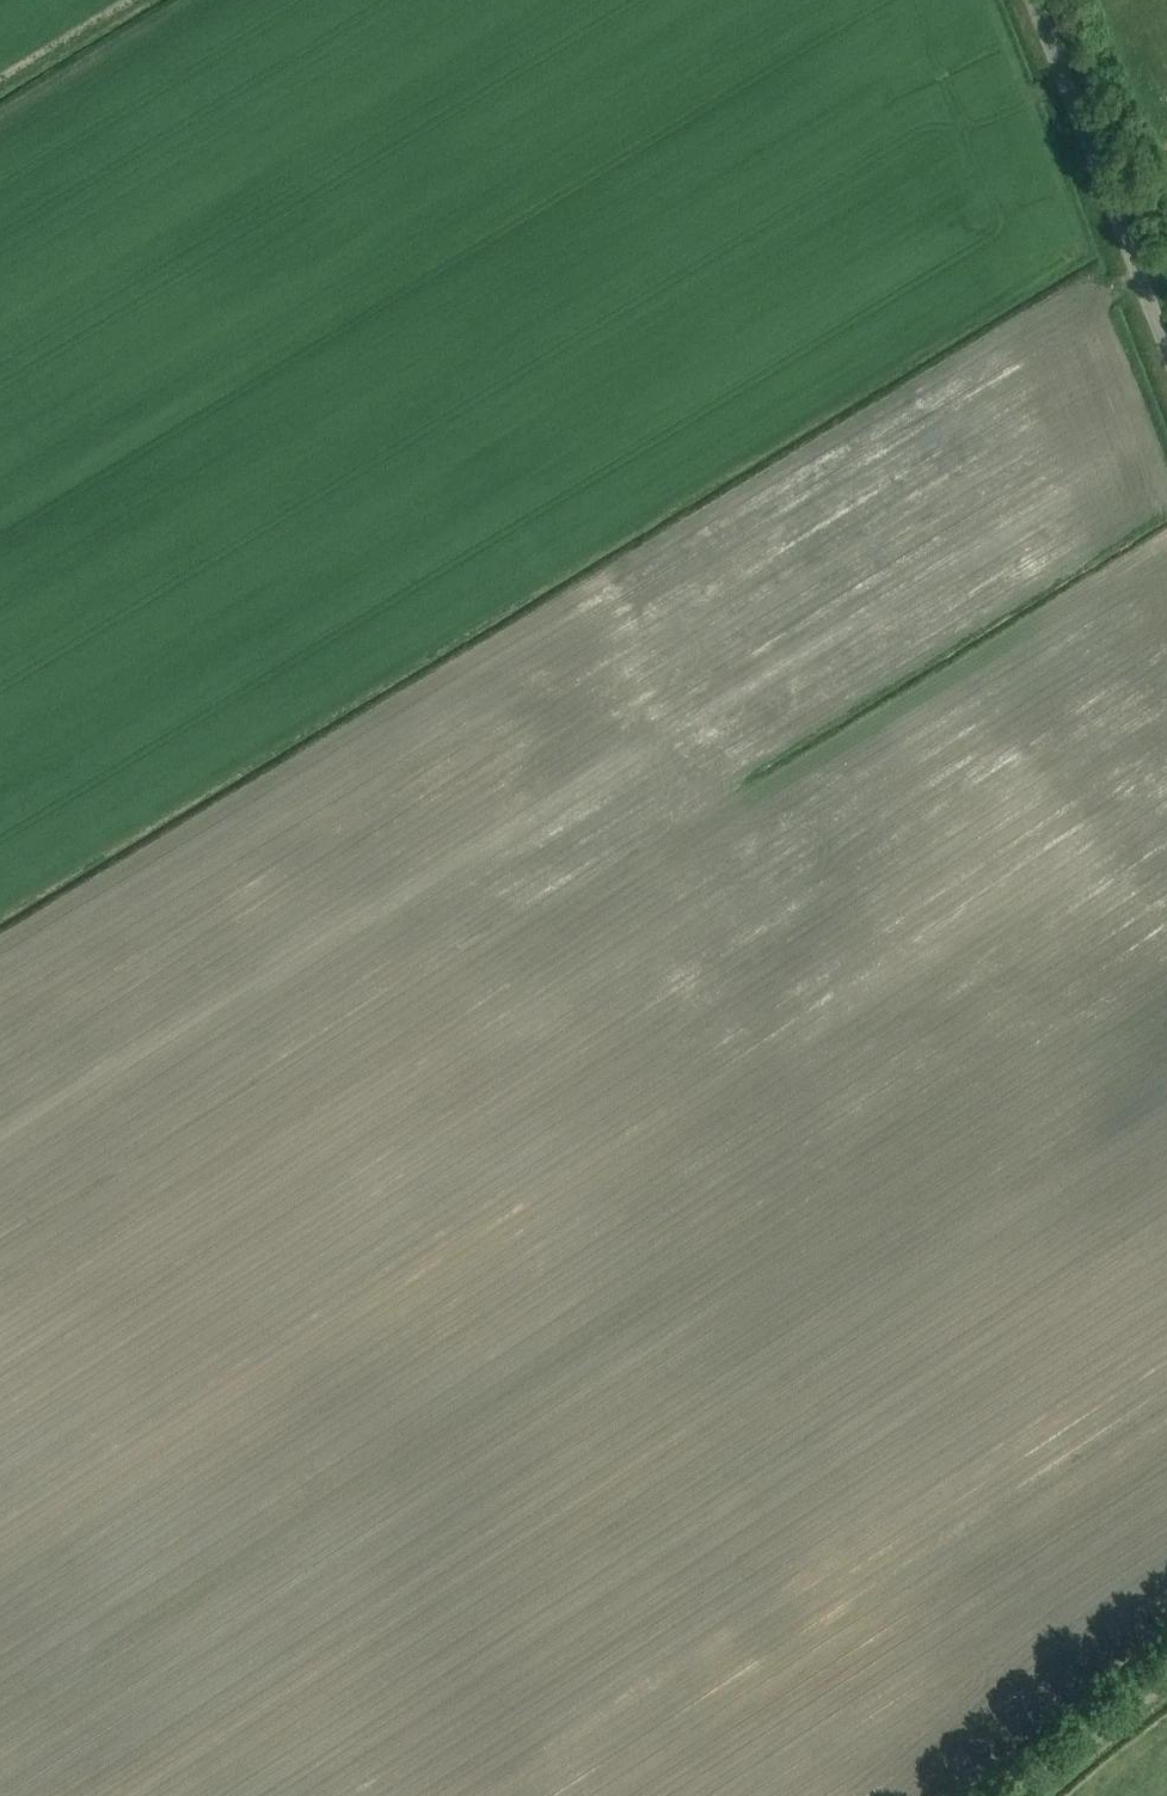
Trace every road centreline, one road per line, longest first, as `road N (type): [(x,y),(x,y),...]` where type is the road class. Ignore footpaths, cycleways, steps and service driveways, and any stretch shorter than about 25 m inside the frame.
road 1 (unclassified): [(1166,342),(1036,0)]
road 2 (unclassified): [(1021,1795),(1166,1675)]

